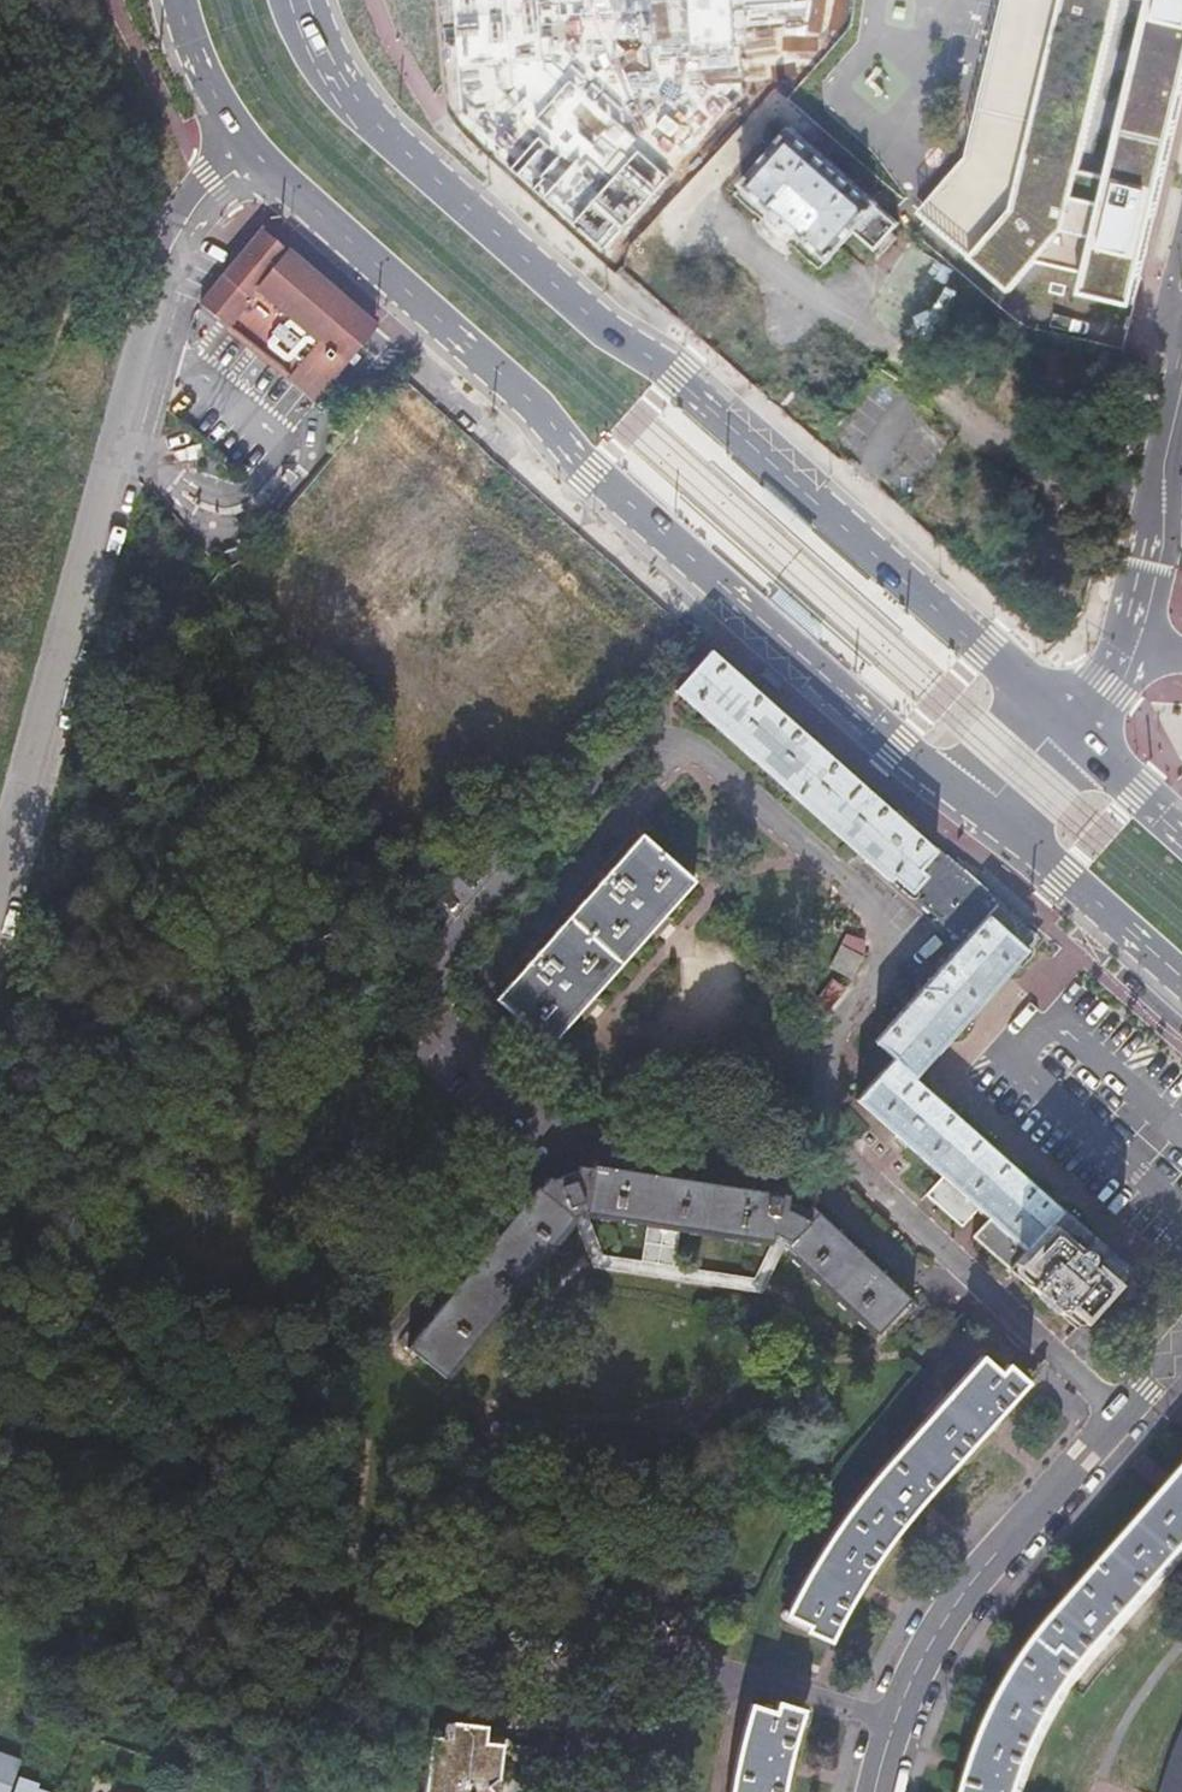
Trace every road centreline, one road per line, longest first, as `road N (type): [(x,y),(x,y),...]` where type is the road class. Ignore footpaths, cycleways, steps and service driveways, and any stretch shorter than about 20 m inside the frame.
road 1 (residential): [(976,1275),(834,1148),(816,1095),(825,1046),(905,944),(681,746),(654,736),(627,742),(451,935),(432,993),(442,1041),(551,1141),(775,1179),(810,1193),(913,1288)]
road 2 (primary): [(1061,722),(680,376),(597,322),(375,128),(340,83),(301,0)]
road 3 (primary): [(249,147),(532,401),(592,472),(982,814)]
road 4 (unclassified): [(0,858),(113,445),(181,231),(249,147)]
road 5 (unclassified): [(1118,1415),(973,1574),(909,1675),(875,1791)]
road 6 (secondary): [(1181,349),(1146,504),(1127,638)]
road 7 (primary): [(982,814),(1181,978)]
road 8 (residential): [(1118,1415),(976,1275)]
road 9 (primary): [(178,0),(201,62),(249,147)]
road 10 (primary): [(1181,833),(1061,722)]
road 11 (secondary): [(1061,722),(982,814)]

